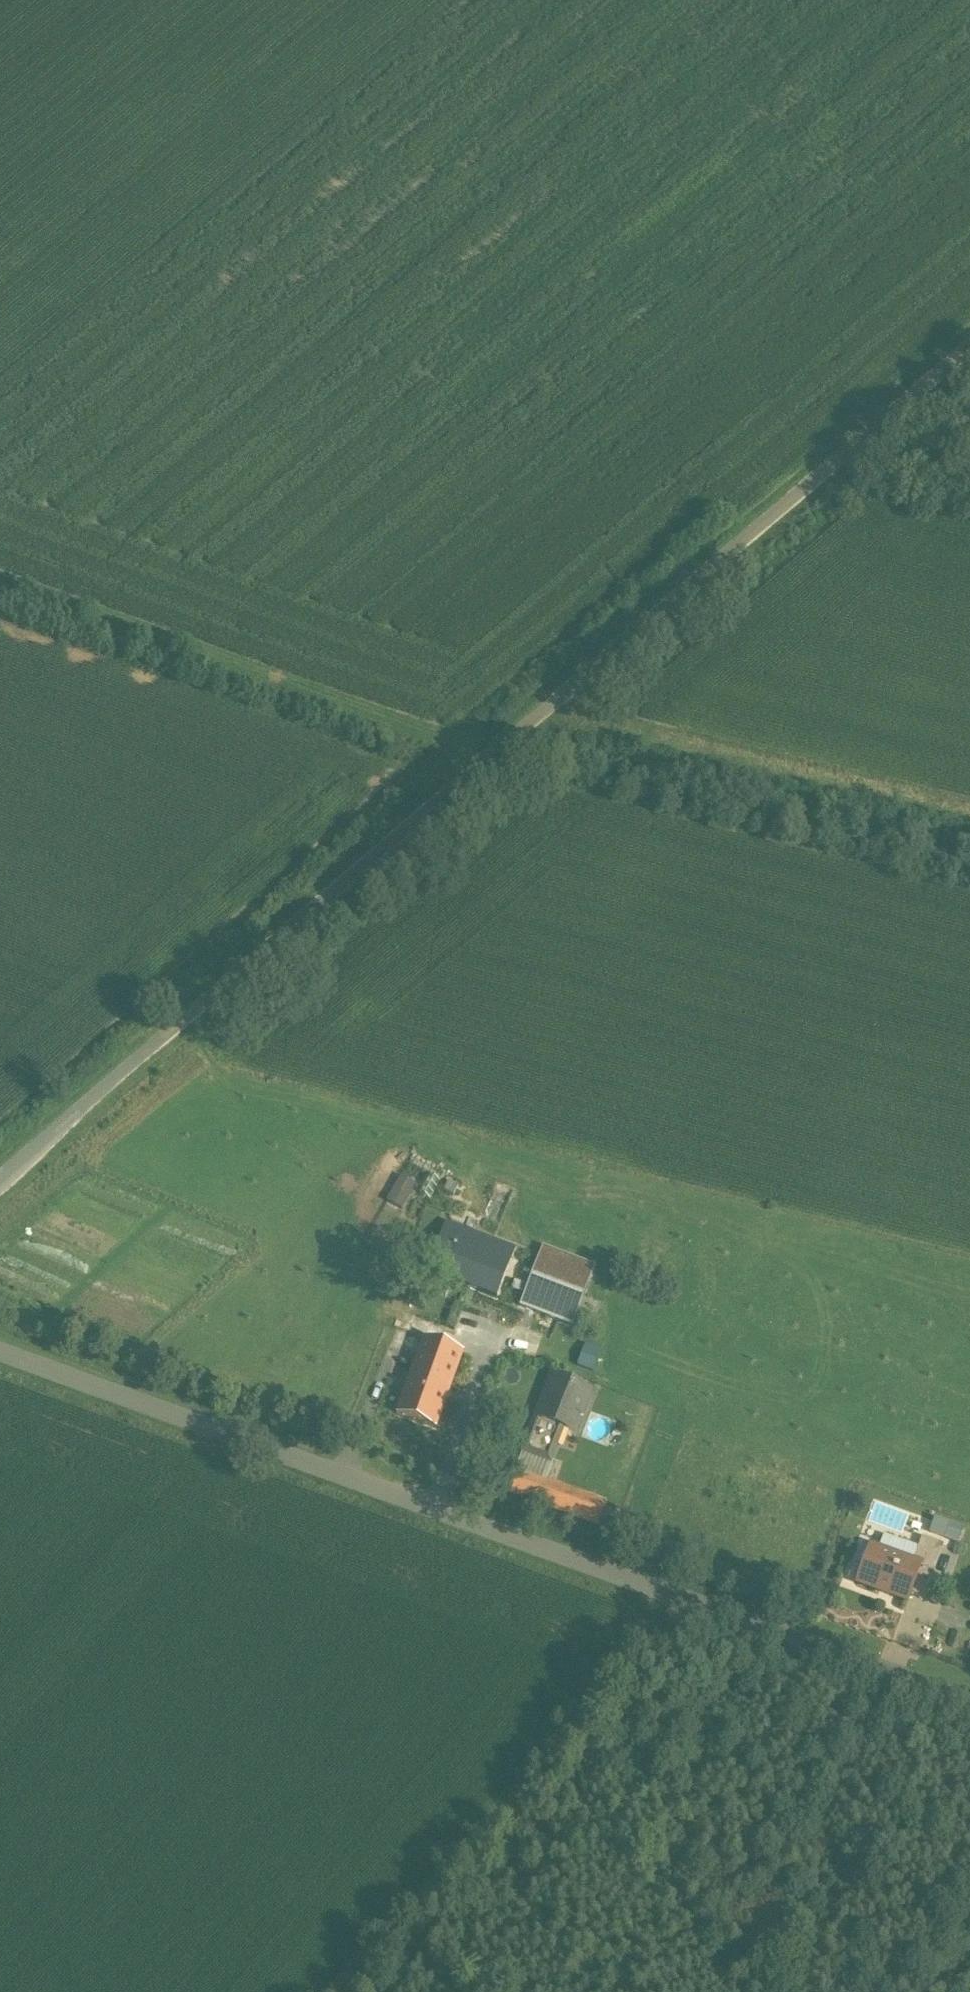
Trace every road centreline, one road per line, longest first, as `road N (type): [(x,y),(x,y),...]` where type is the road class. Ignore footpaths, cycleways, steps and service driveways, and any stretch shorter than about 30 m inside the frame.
road 1 (unclassified): [(969,349),(0,1175)]
road 2 (unclassified): [(969,1700),(0,1352)]

